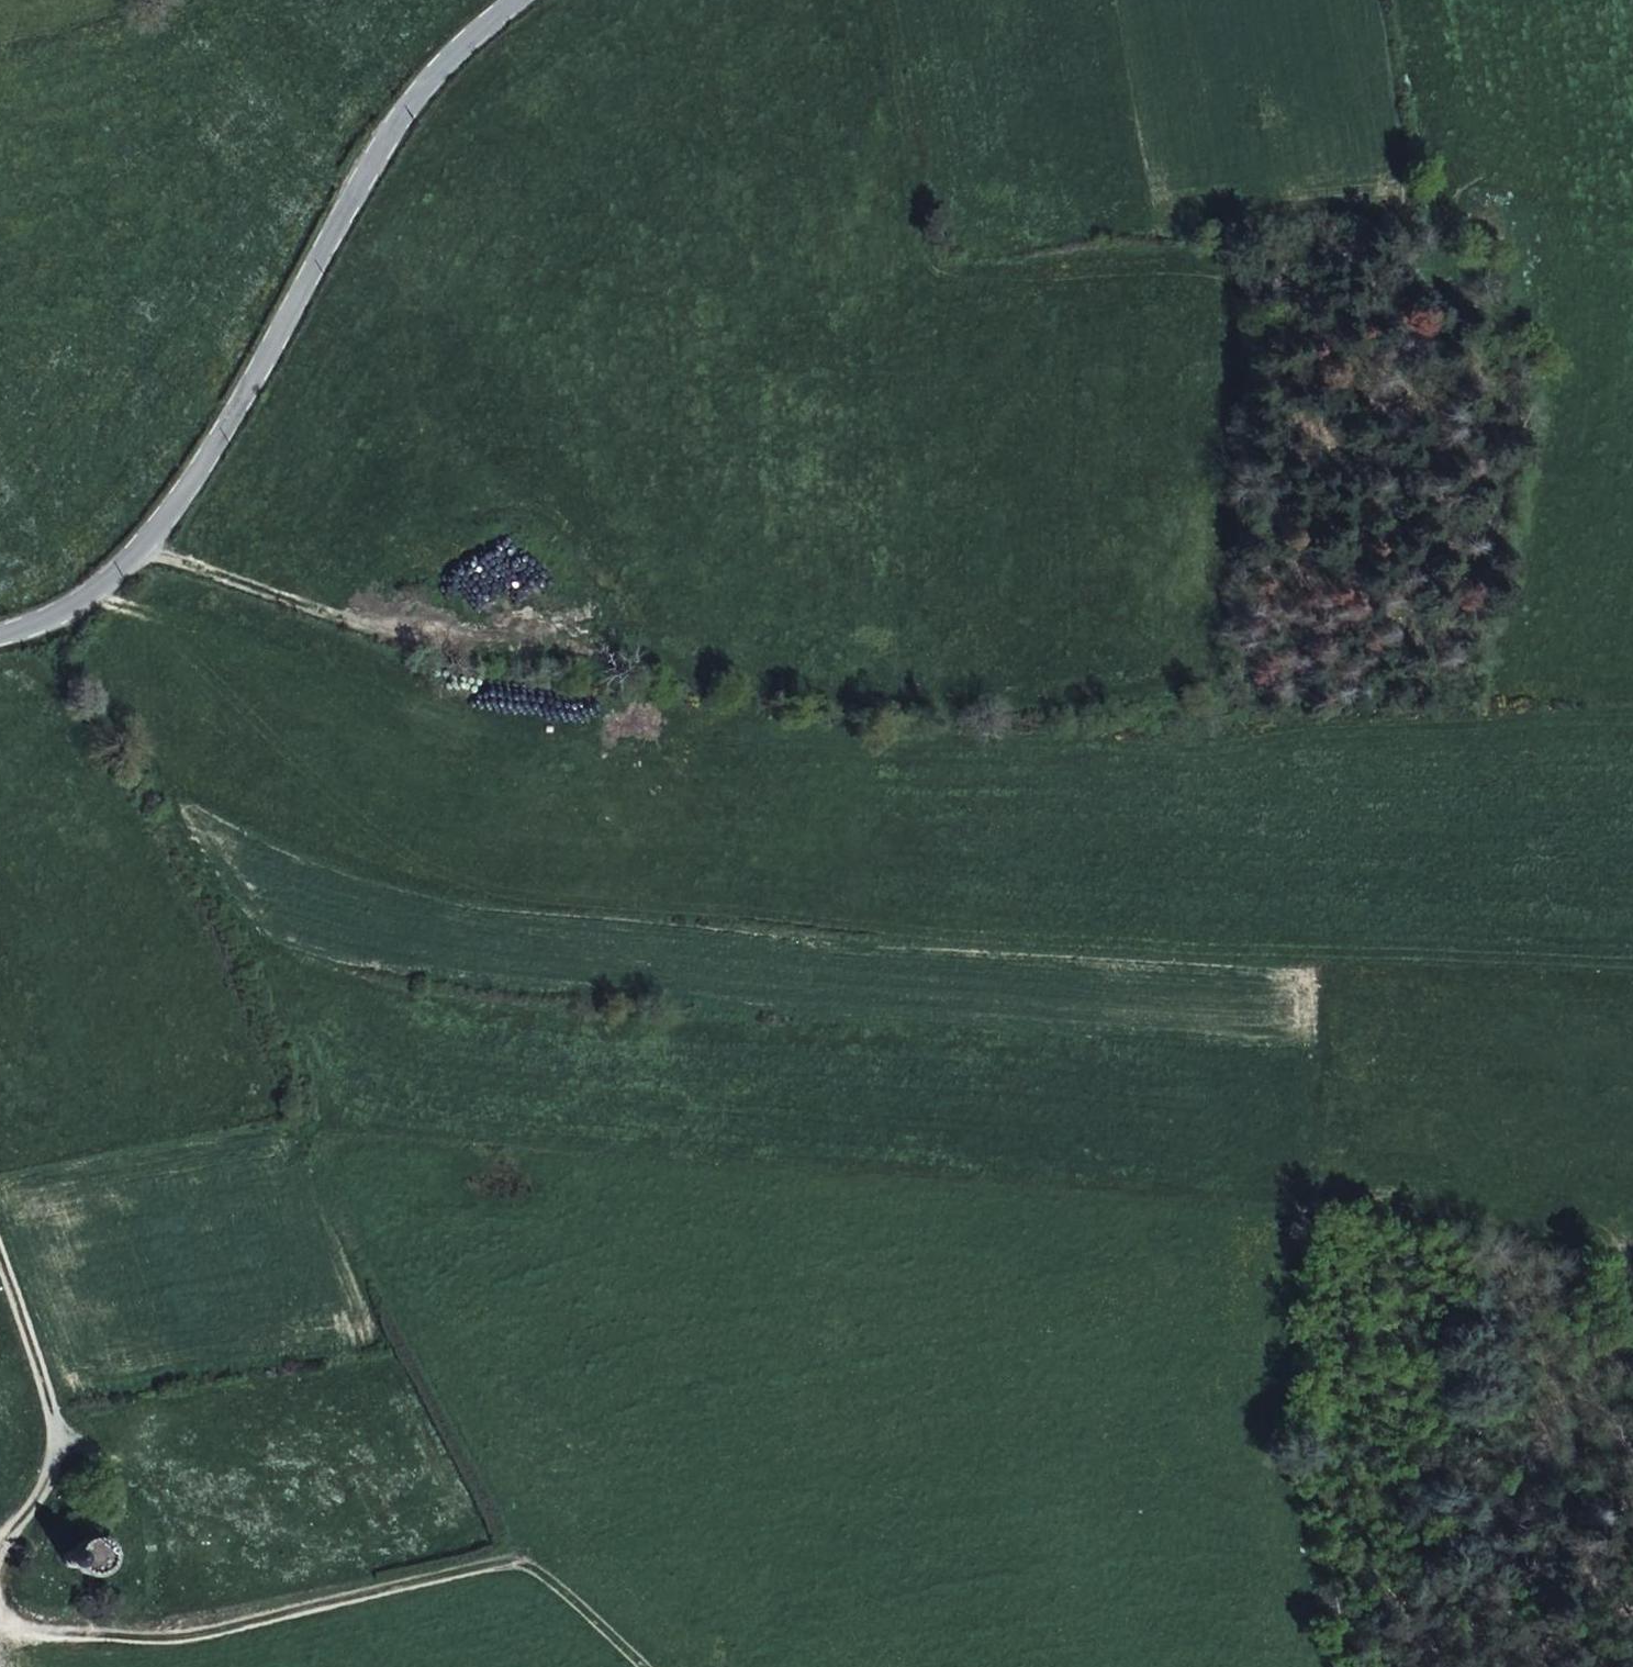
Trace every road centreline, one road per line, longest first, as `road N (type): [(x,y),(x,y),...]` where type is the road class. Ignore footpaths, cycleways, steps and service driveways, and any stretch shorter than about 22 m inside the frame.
road 1 (unclassified): [(528,0),(444,64),(133,563),(72,608),(0,631)]
road 2 (track): [(0,1615),(12,1632),(66,1644),(506,1557),(643,1666)]
road 3 (track): [(0,1233),(56,1451),(41,1498),(0,1553)]

